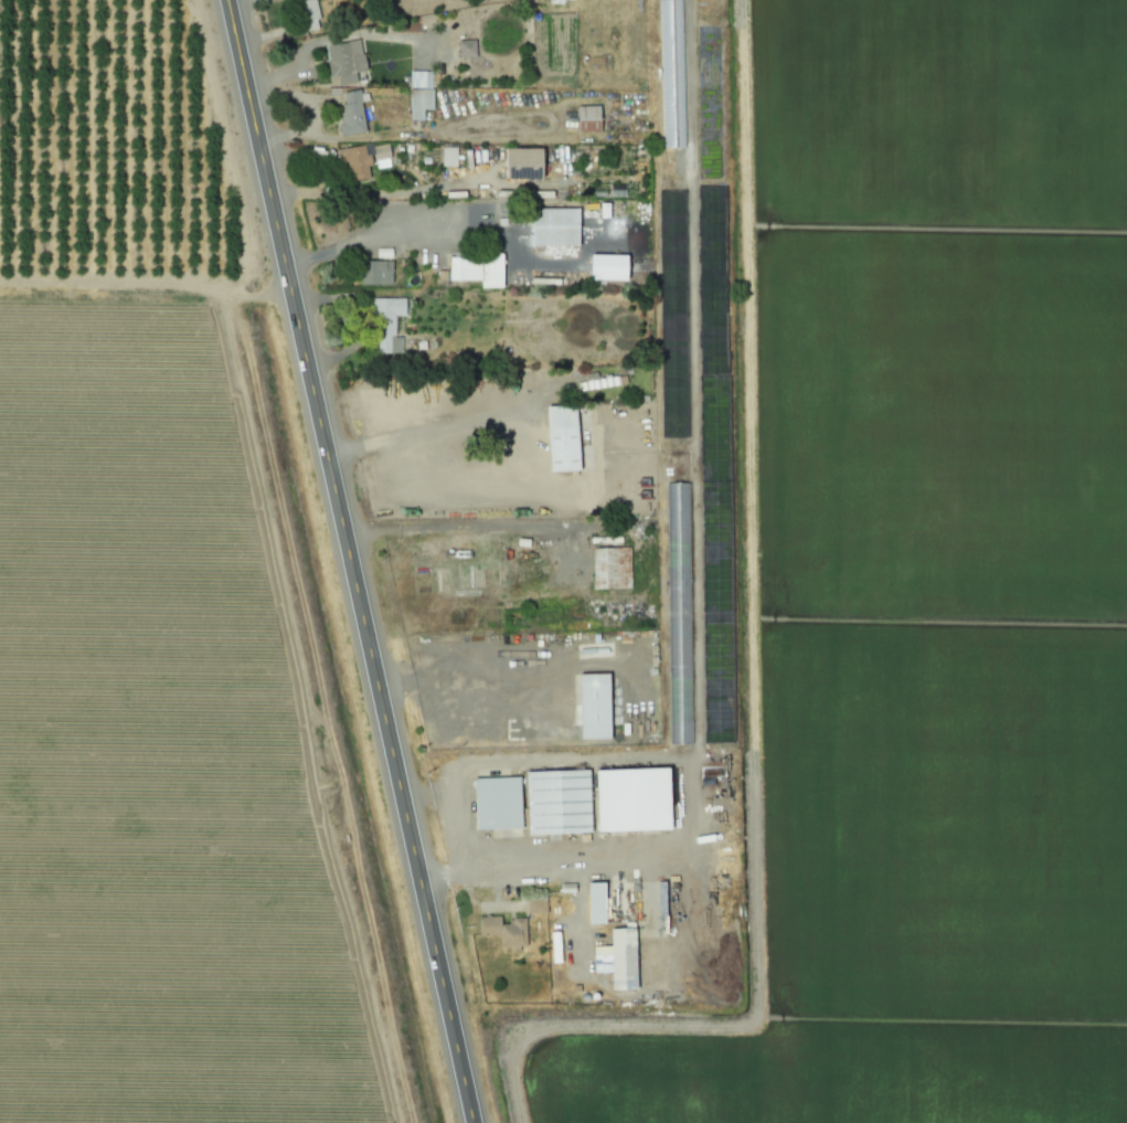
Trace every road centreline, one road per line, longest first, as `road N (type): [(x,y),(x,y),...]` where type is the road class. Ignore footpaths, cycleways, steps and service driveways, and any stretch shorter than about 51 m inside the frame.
road 1 (primary): [(471,1122),(227,0)]
road 2 (track): [(387,1122),(308,713),(212,326),(212,293)]
road 3 (track): [(293,296),(0,281)]

